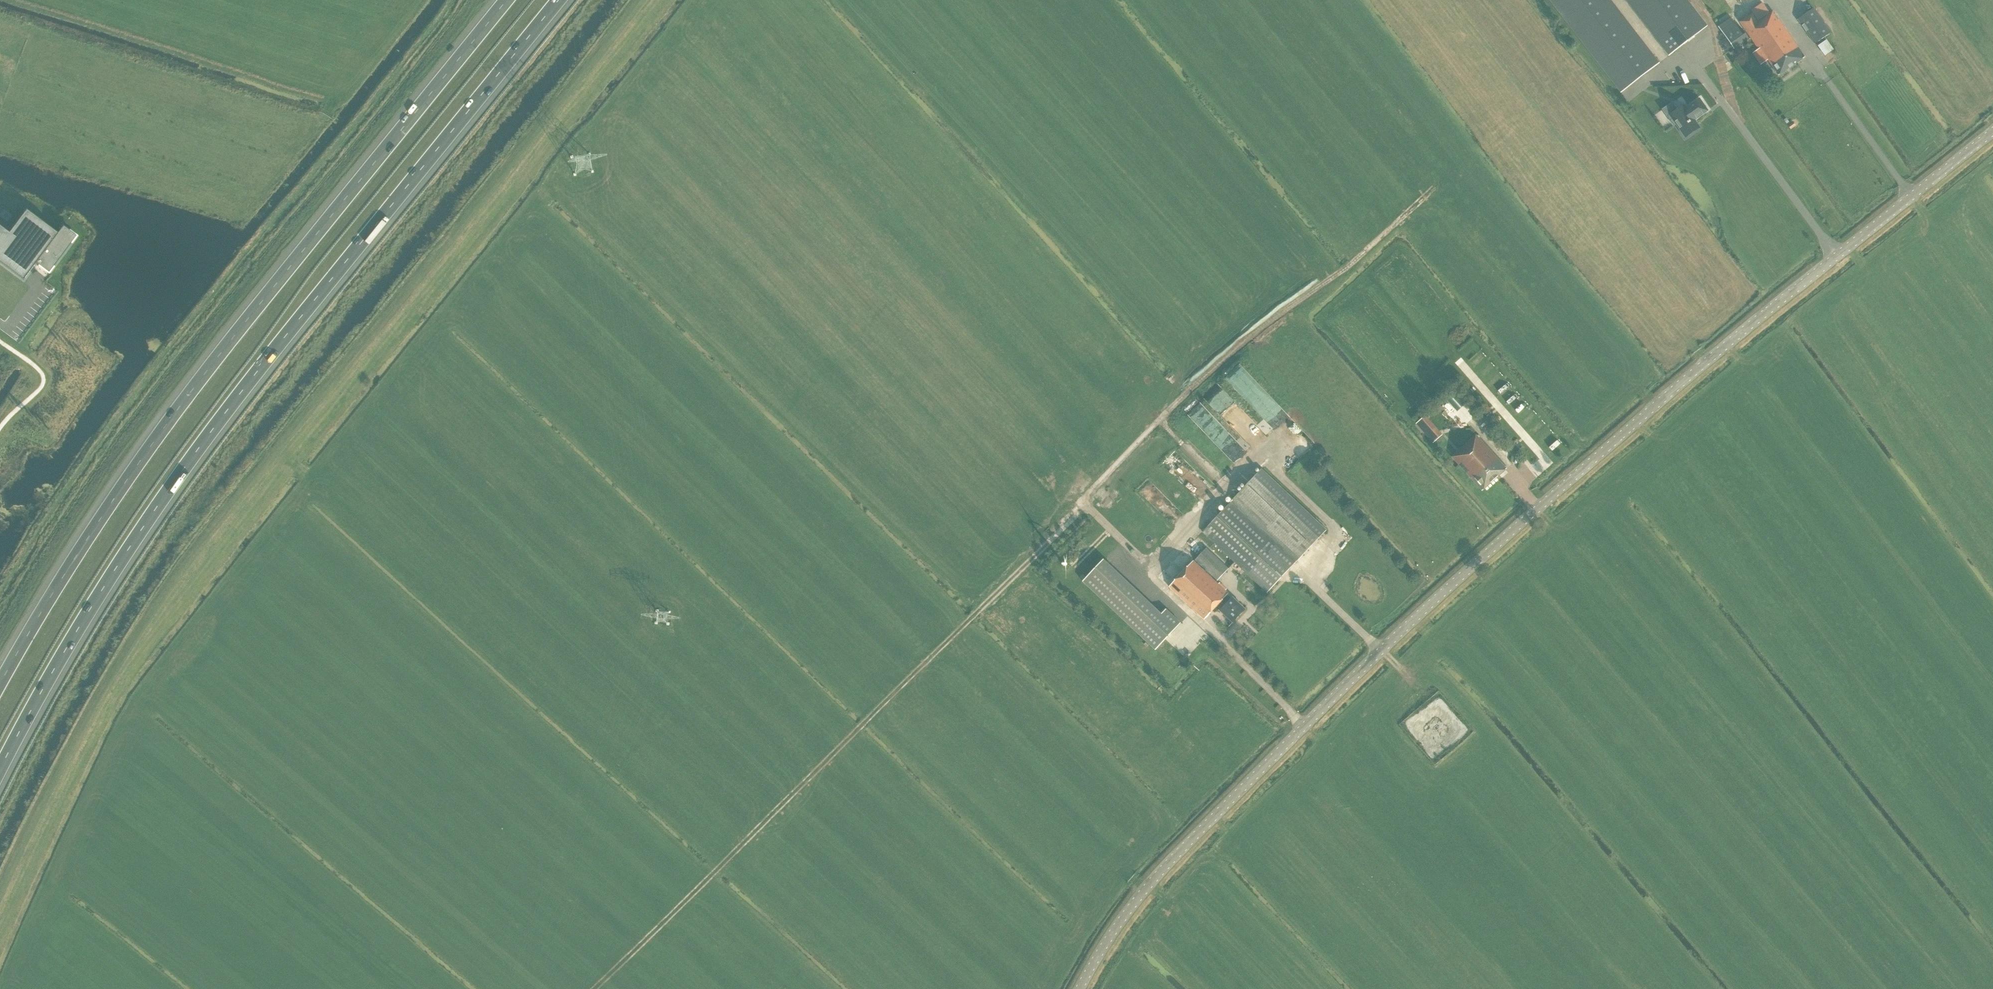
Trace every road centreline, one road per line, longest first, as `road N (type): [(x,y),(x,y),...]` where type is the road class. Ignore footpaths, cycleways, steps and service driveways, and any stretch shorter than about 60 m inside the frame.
road 1 (tertiary): [(1080,988),(1134,905),(1210,822),(1443,596),(1711,362),(1992,134)]
road 2 (motorway): [(0,770),(97,597),(168,490),(552,0)]
road 3 (motorway): [(498,0),(143,456),(0,677)]

